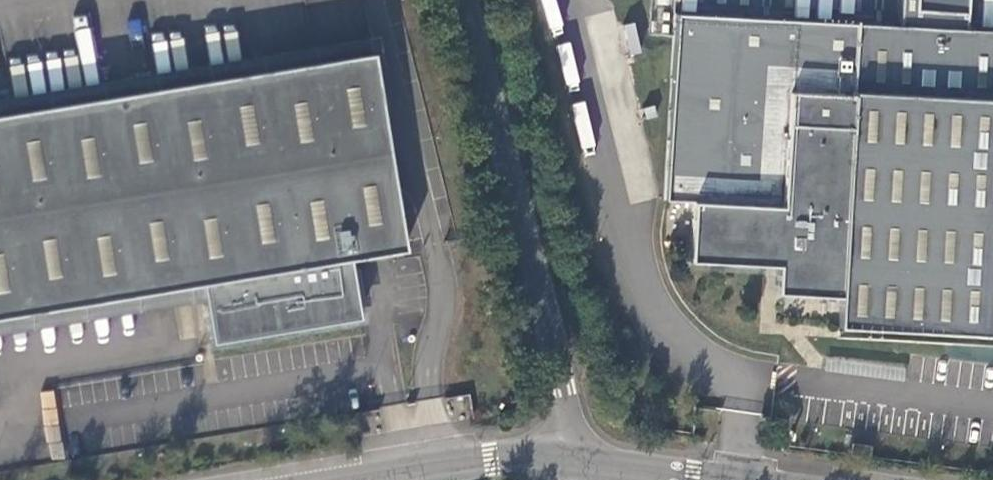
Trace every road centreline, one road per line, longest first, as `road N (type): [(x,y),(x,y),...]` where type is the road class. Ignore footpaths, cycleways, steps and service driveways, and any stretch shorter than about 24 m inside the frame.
road 1 (residential): [(580,455),(474,0)]
road 2 (tertiary): [(580,455),(494,455),(355,479)]
road 3 (tertiary): [(737,479),(580,455)]

